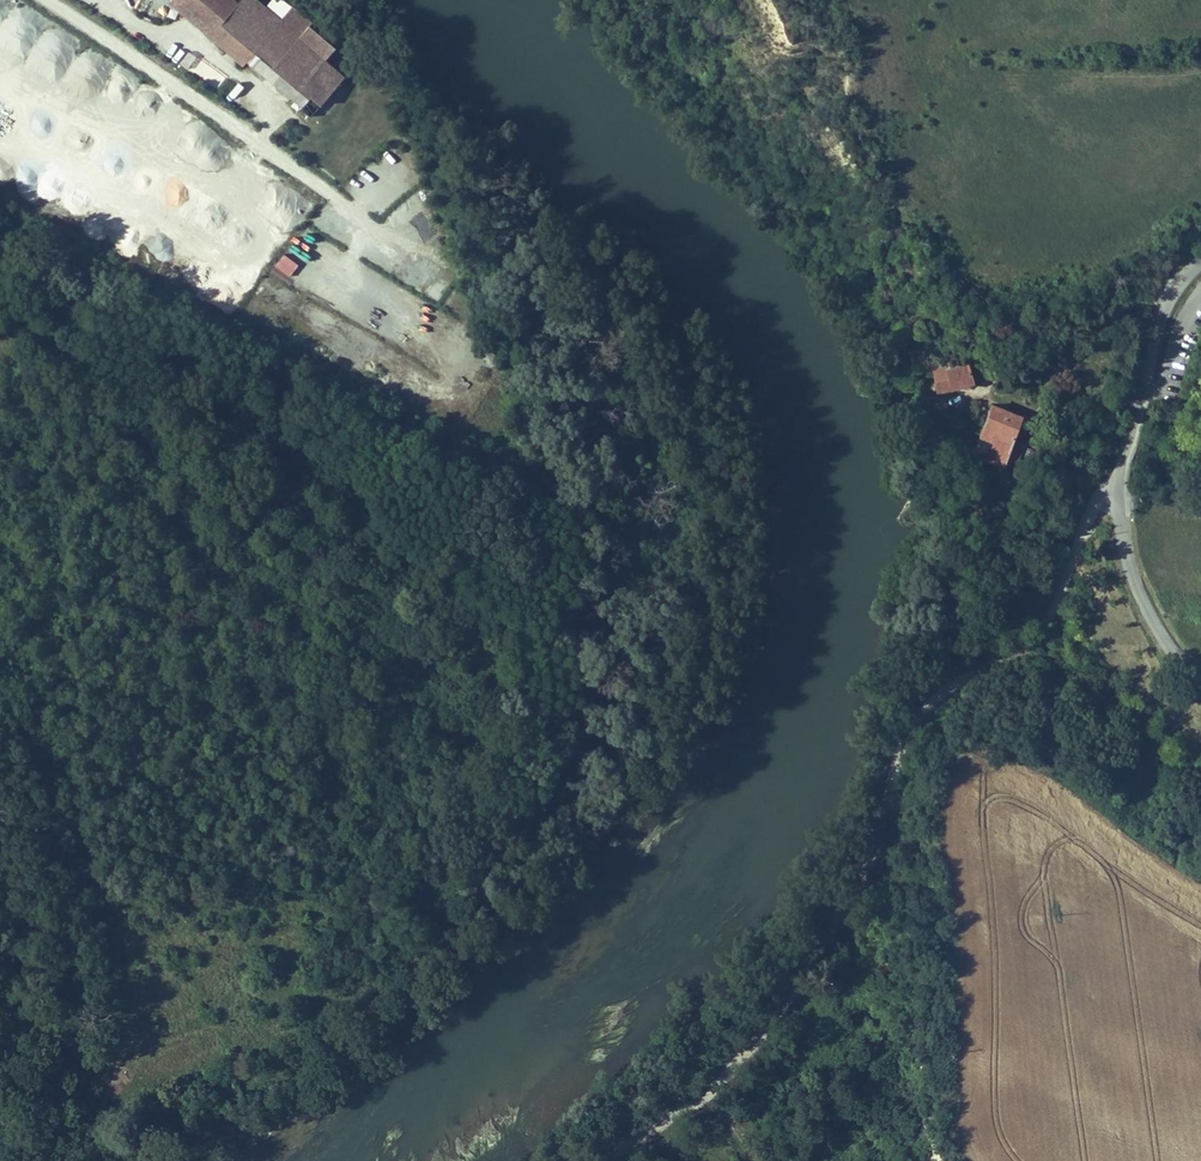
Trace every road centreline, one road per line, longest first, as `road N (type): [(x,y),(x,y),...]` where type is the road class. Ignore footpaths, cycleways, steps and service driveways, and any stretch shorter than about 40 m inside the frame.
road 1 (track): [(600,1160),(719,1083),(852,901),(915,723),(958,683),(1031,648),(1047,632),(1093,509),(1117,495)]
road 2 (tertiary): [(1200,264),(1160,321),(1117,495),(1145,607),(1200,684)]

